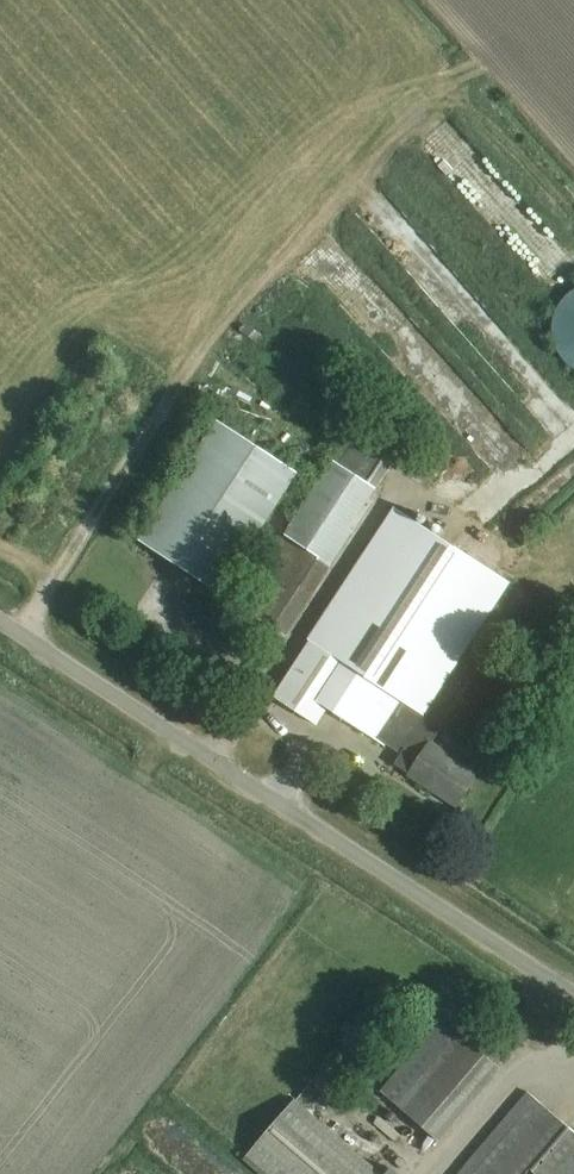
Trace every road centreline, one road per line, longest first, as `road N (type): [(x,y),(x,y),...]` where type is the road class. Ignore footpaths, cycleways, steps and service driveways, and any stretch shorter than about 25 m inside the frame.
road 1 (unclassified): [(573,994),(0,619)]

